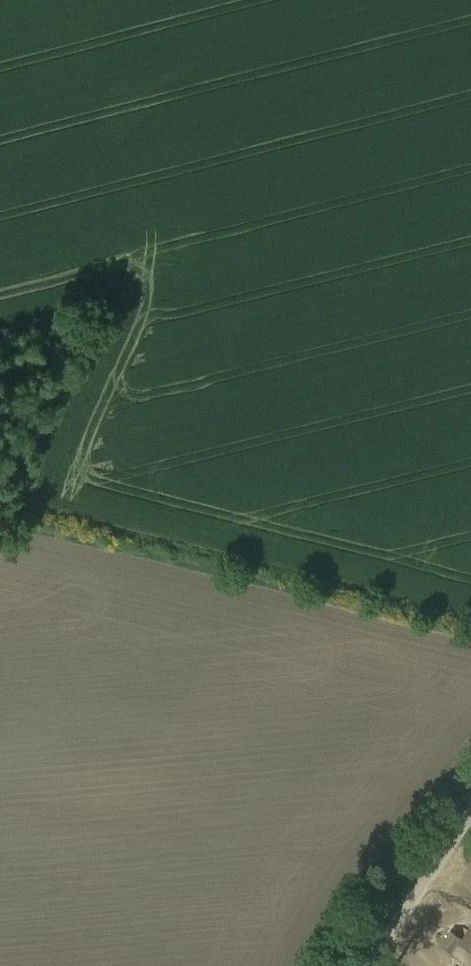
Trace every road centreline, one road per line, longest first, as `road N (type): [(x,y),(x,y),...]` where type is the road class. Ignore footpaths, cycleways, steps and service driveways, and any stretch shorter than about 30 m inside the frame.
road 1 (unclassified): [(373,965),(470,813)]

